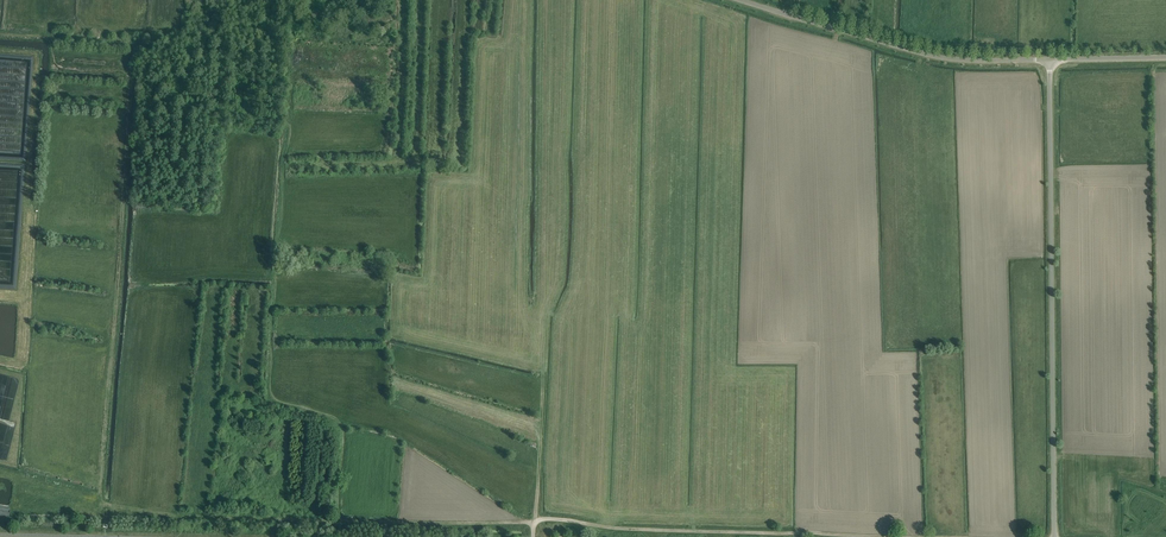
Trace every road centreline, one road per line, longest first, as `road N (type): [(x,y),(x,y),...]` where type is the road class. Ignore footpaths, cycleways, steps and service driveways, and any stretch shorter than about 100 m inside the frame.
road 1 (track): [(934,536),(644,530),(564,519),(336,520)]
road 2 (unclassified): [(1055,536),(1050,59)]
road 3 (unclassified): [(1050,59),(937,56),(742,0)]
road 4 (track): [(545,362),(534,536)]
road 5 (track): [(336,520),(179,517)]

